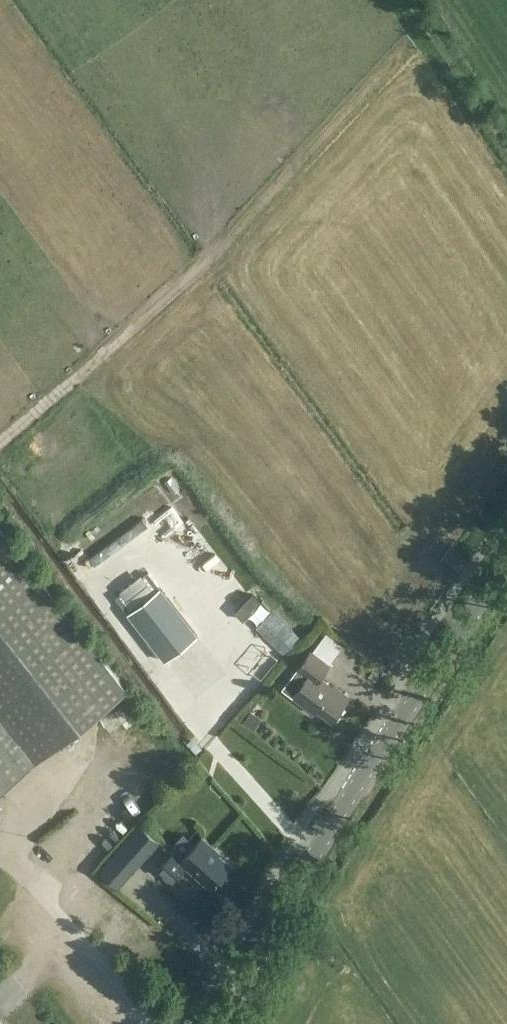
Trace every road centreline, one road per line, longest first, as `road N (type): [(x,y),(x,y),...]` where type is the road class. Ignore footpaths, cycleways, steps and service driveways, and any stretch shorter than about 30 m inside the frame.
road 1 (track): [(0,445),(208,264),(427,27)]
road 2 (tertiary): [(221,1023),(369,778),(506,576)]
road 3 (track): [(506,141),(408,0)]

